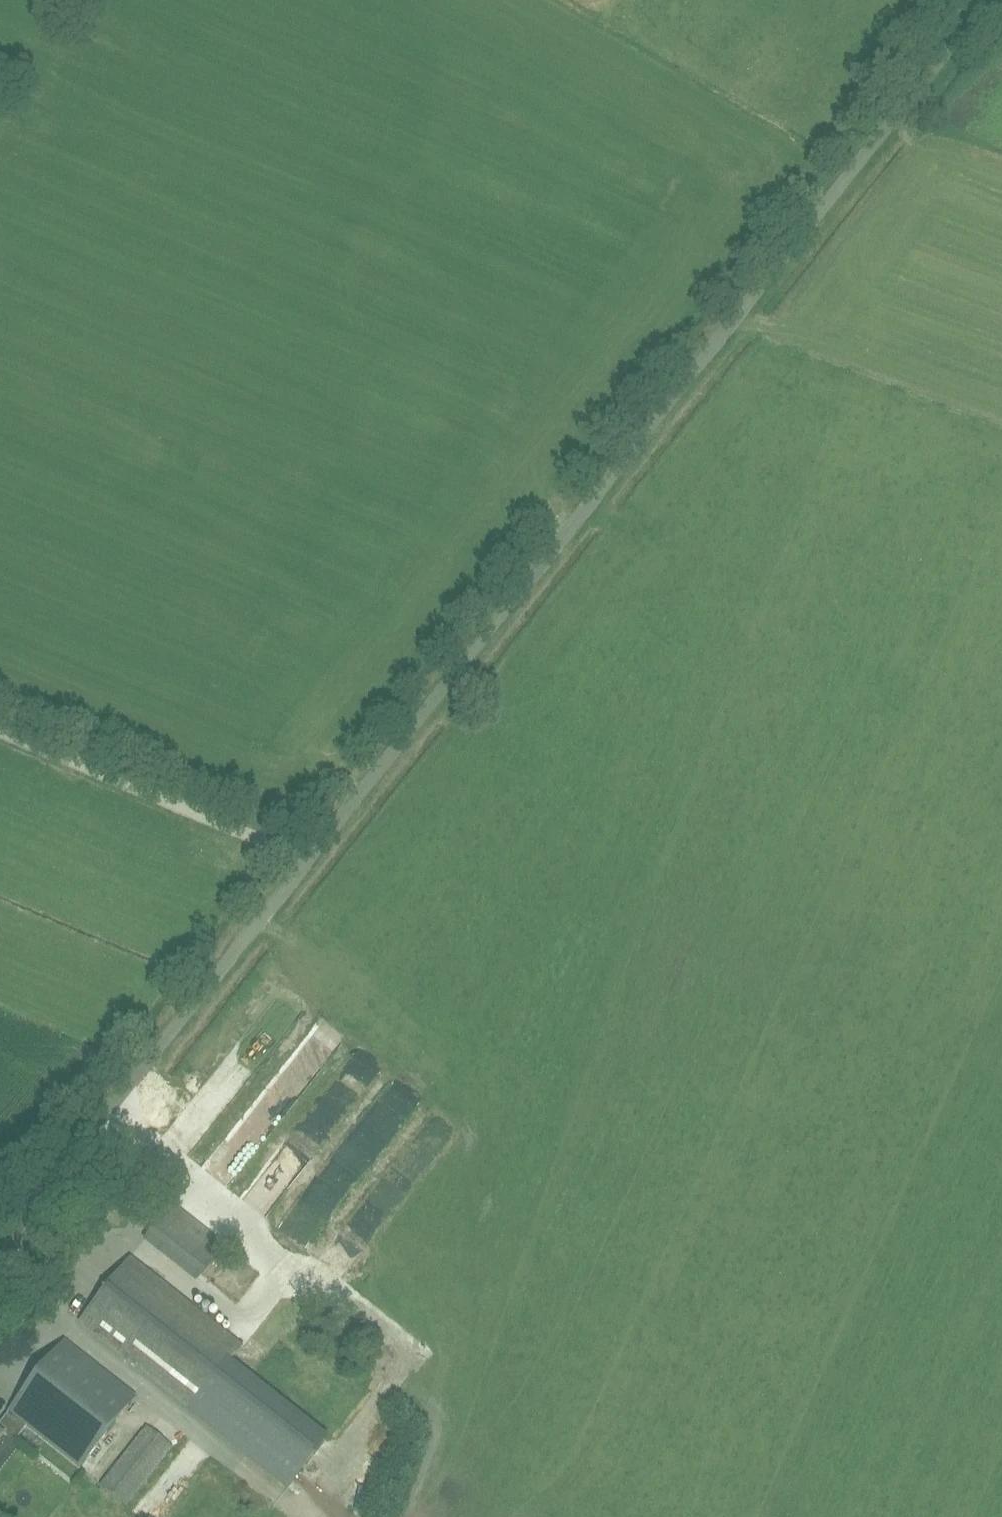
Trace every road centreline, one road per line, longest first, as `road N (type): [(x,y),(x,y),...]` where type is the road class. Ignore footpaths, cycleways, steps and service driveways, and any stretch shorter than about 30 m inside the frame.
road 1 (unclassified): [(0,1260),(988,0)]

